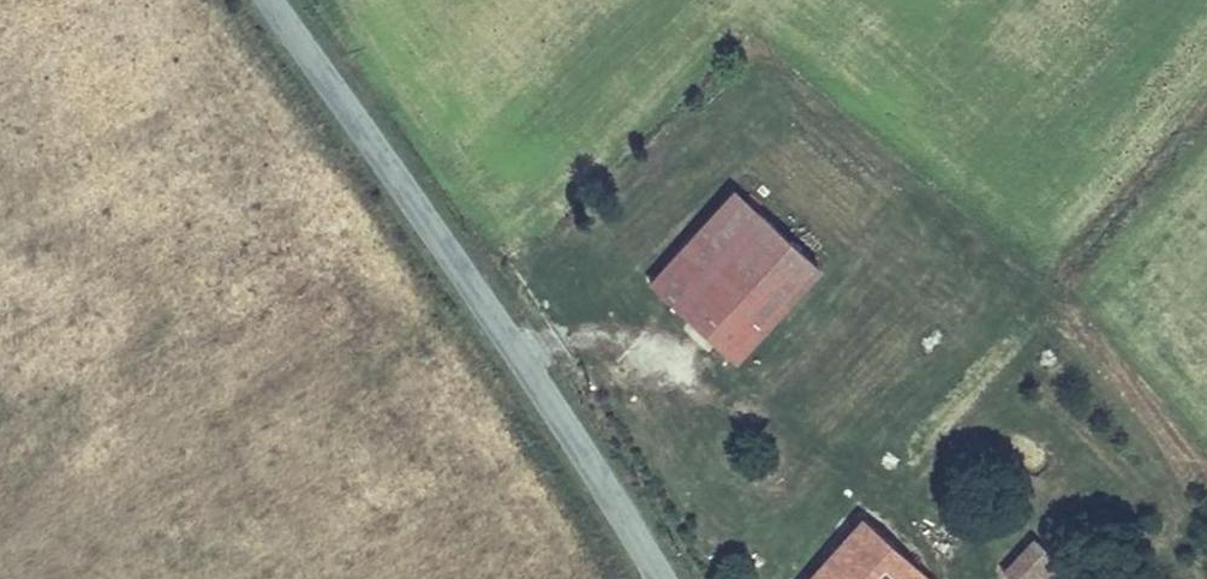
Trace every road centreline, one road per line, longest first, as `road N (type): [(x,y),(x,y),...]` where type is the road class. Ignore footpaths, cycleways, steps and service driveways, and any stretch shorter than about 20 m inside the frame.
road 1 (tertiary): [(658,578),(518,352),(268,0)]
road 2 (track): [(1206,470),(1076,314)]

